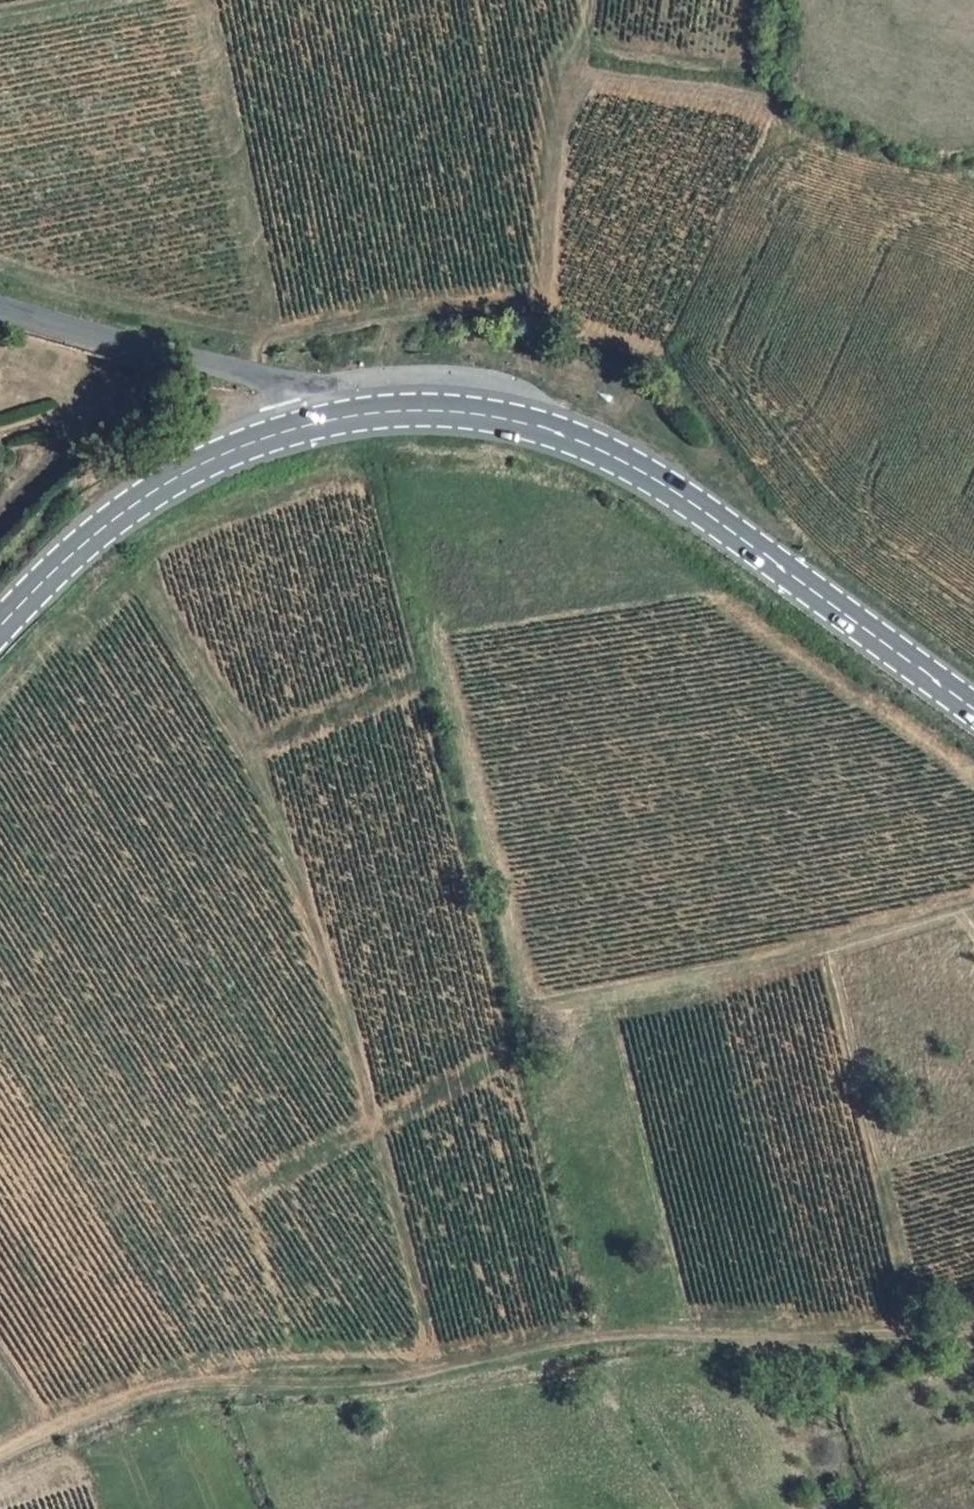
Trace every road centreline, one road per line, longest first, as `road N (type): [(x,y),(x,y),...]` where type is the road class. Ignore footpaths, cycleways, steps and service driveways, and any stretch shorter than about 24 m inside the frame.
road 1 (track): [(0,1451),(108,1402),(195,1385),(406,1380),(593,1337),(799,1340),(973,1331)]
road 2 (primary): [(973,709),(626,461),(564,432),(417,409),(335,417)]
road 3 (primary): [(335,417),(249,443),(154,489),(64,557),(0,627)]
road 4 (unclassified): [(335,417),(279,387),(0,308)]

